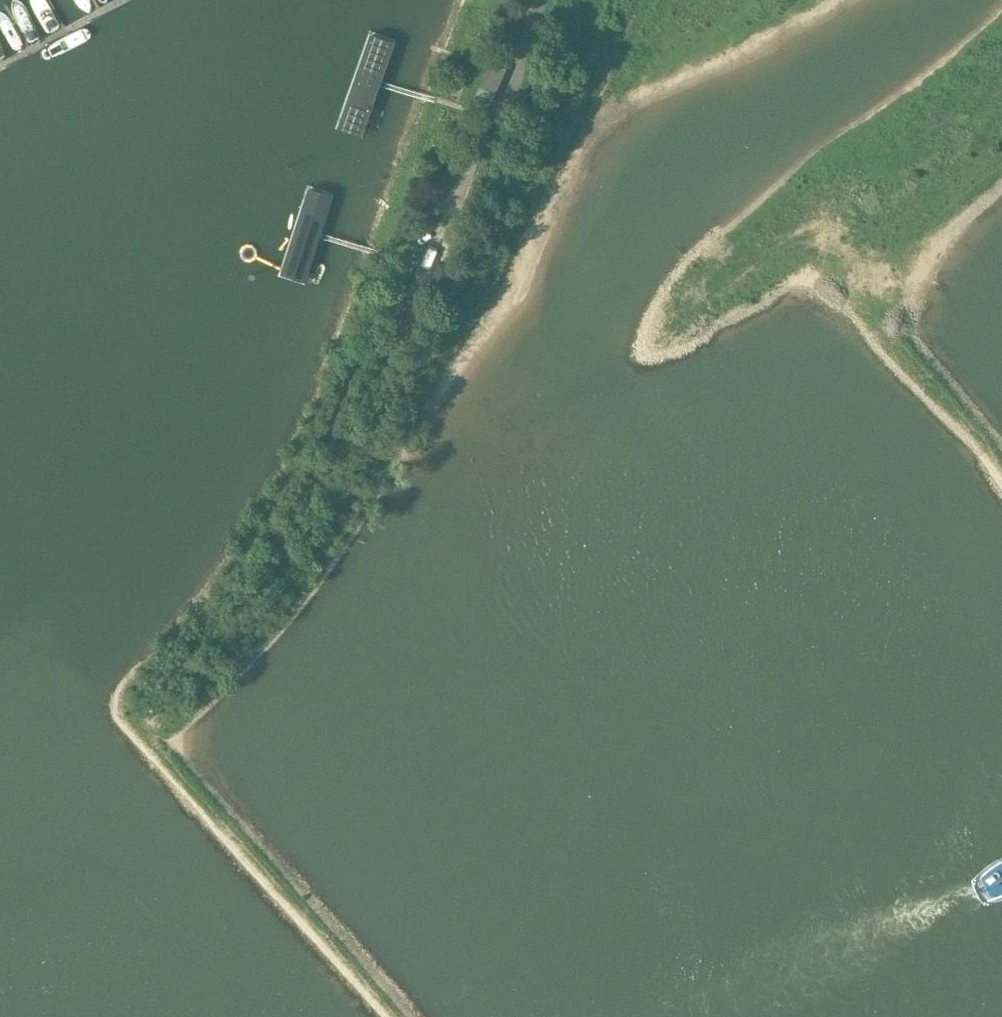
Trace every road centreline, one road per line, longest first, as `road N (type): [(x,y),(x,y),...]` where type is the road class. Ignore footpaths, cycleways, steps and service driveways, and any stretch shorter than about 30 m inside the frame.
road 1 (residential): [(424,273),(545,0)]

